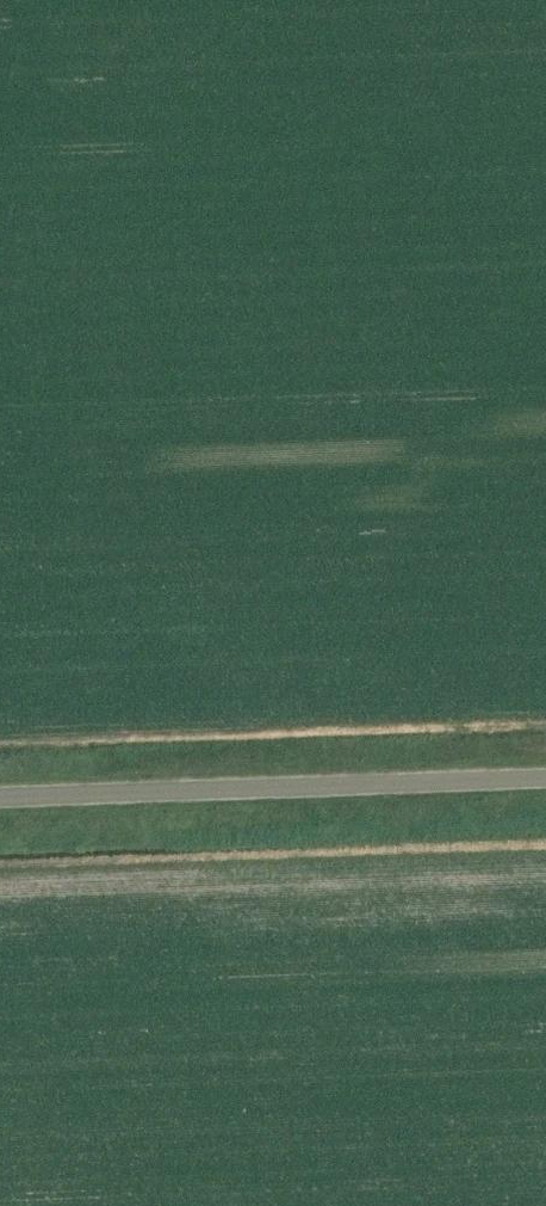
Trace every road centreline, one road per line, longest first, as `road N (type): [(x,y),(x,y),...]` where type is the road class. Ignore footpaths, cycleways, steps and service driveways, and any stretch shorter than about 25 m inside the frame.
road 1 (unclassified): [(0,800),(545,776)]

